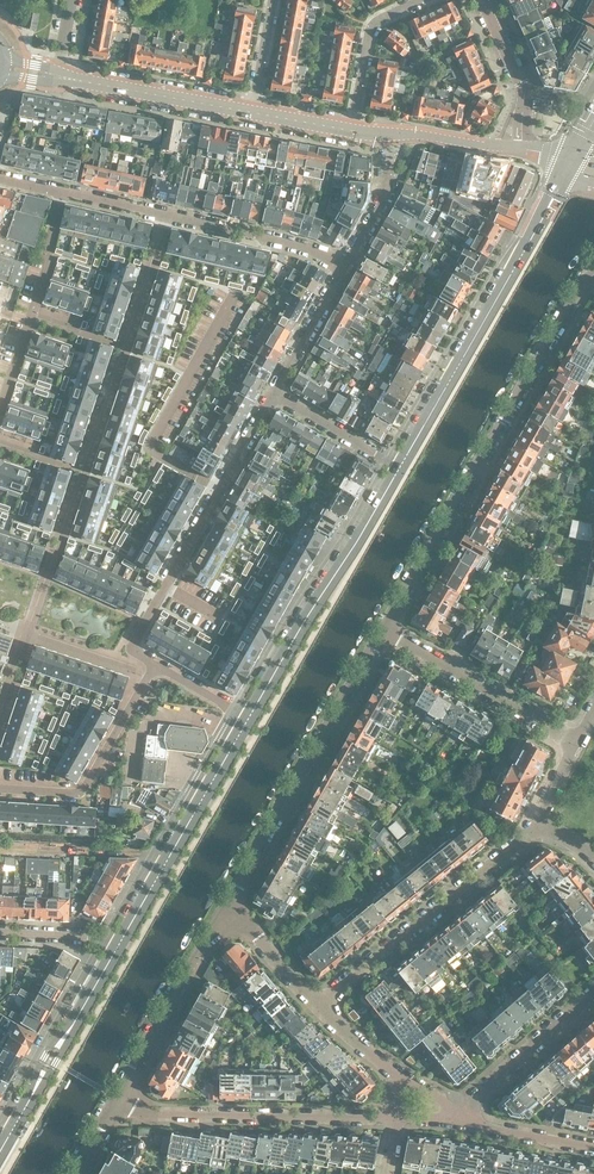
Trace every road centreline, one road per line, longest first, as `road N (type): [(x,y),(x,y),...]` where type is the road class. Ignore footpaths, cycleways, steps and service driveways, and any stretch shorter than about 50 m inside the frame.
road 1 (residential): [(387,633),(590,275)]
road 2 (secondary): [(400,466),(568,164)]
road 3 (residential): [(272,390),(128,650),(154,665)]
road 4 (residential): [(228,907),(387,633)]
road 5 (secondary): [(254,722),(400,466)]
road 6 (residential): [(351,254),(64,189)]
road 7 (residential): [(119,1099),(144,1113),(400,1122)]
road 8 (residential): [(317,1006),(534,828)]
road 9 (secondary): [(120,947),(254,722)]
road 10 (secondary): [(0,1152),(120,947)]
road 11 (residential): [(0,793),(77,798),(154,665)]
road 12 (residential): [(0,410),(64,189)]
road 13 (residential): [(119,1099),(228,907)]
road 14 (residential): [(579,741),(387,633)]
road 15 (tertiary): [(252,113),(61,75)]
road 16 (residential): [(448,1122),(593,995)]
road 17 (residential): [(351,131),(371,36),(383,19),(422,0)]
road 18 (residential): [(351,254),(272,390)]
road 19 (residential): [(522,148),(522,82),(484,0)]
road 20 (residential): [(400,466),(272,390)]
road 21 (residential): [(593,1148),(448,1122)]
road 22 (tertiary): [(522,148),(389,134)]
road 23 (residential): [(317,1006),(228,907)]
road 24 (residential): [(389,134),(386,190),(351,254)]
road 25 (residential): [(120,947),(87,936),(0,931)]

